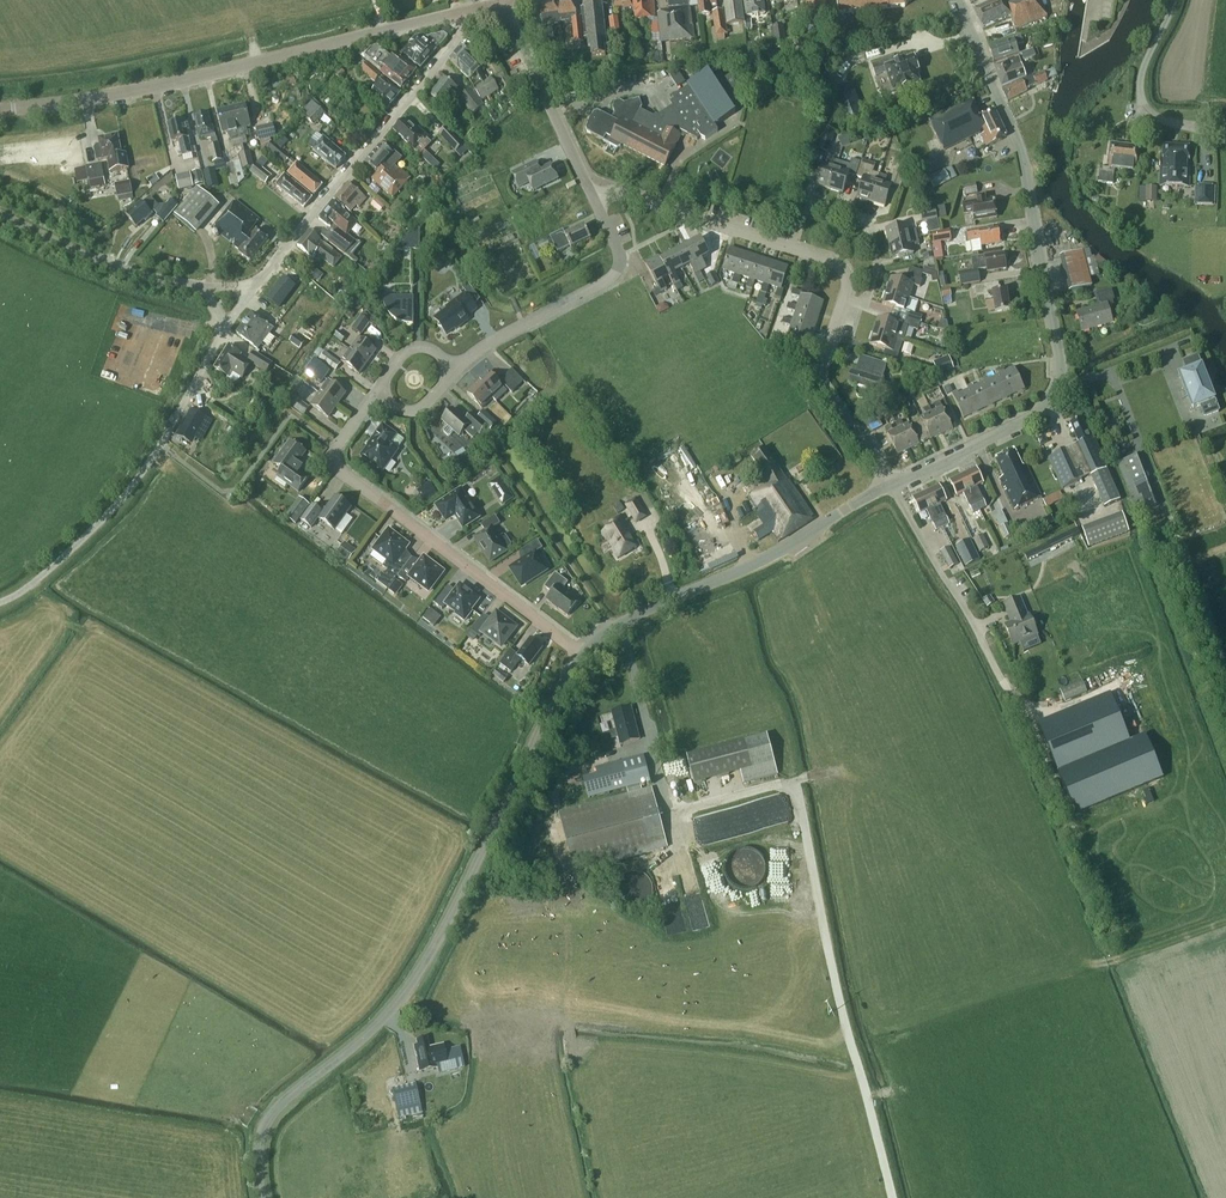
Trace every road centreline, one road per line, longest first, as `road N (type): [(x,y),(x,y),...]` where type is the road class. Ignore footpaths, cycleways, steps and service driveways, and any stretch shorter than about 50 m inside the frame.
road 1 (tertiary): [(261,1197),(263,1125),(384,1017),(418,973),(581,654)]
road 2 (tertiary): [(890,484),(1041,409),(1059,383),(1022,154),(958,0)]
road 3 (tertiary): [(464,12),(150,87),(0,110)]
road 4 (residential): [(581,654),(327,461),(375,391)]
road 5 (unclassified): [(0,602),(37,580),(122,499),(224,327)]
road 6 (tertiary): [(581,654),(633,615),(757,562),(890,484)]
road 7 (residential): [(256,283),(461,31),(464,12)]
road 8 (residential): [(454,369),(615,271),(617,248),(593,202)]
road 9 (residential): [(791,249),(807,198),(867,217),(878,264),(865,305),(842,299)]
road 10 (residential): [(593,202),(501,1)]
road 11 (residential): [(0,213),(85,255),(206,286)]
road 12 (residential): [(890,484),(820,379),(842,299)]
road 13 (residential): [(791,249),(618,193),(593,202)]
road 14 (residential): [(1173,0),(1144,64),(1143,104),(1166,120),(1225,130)]

